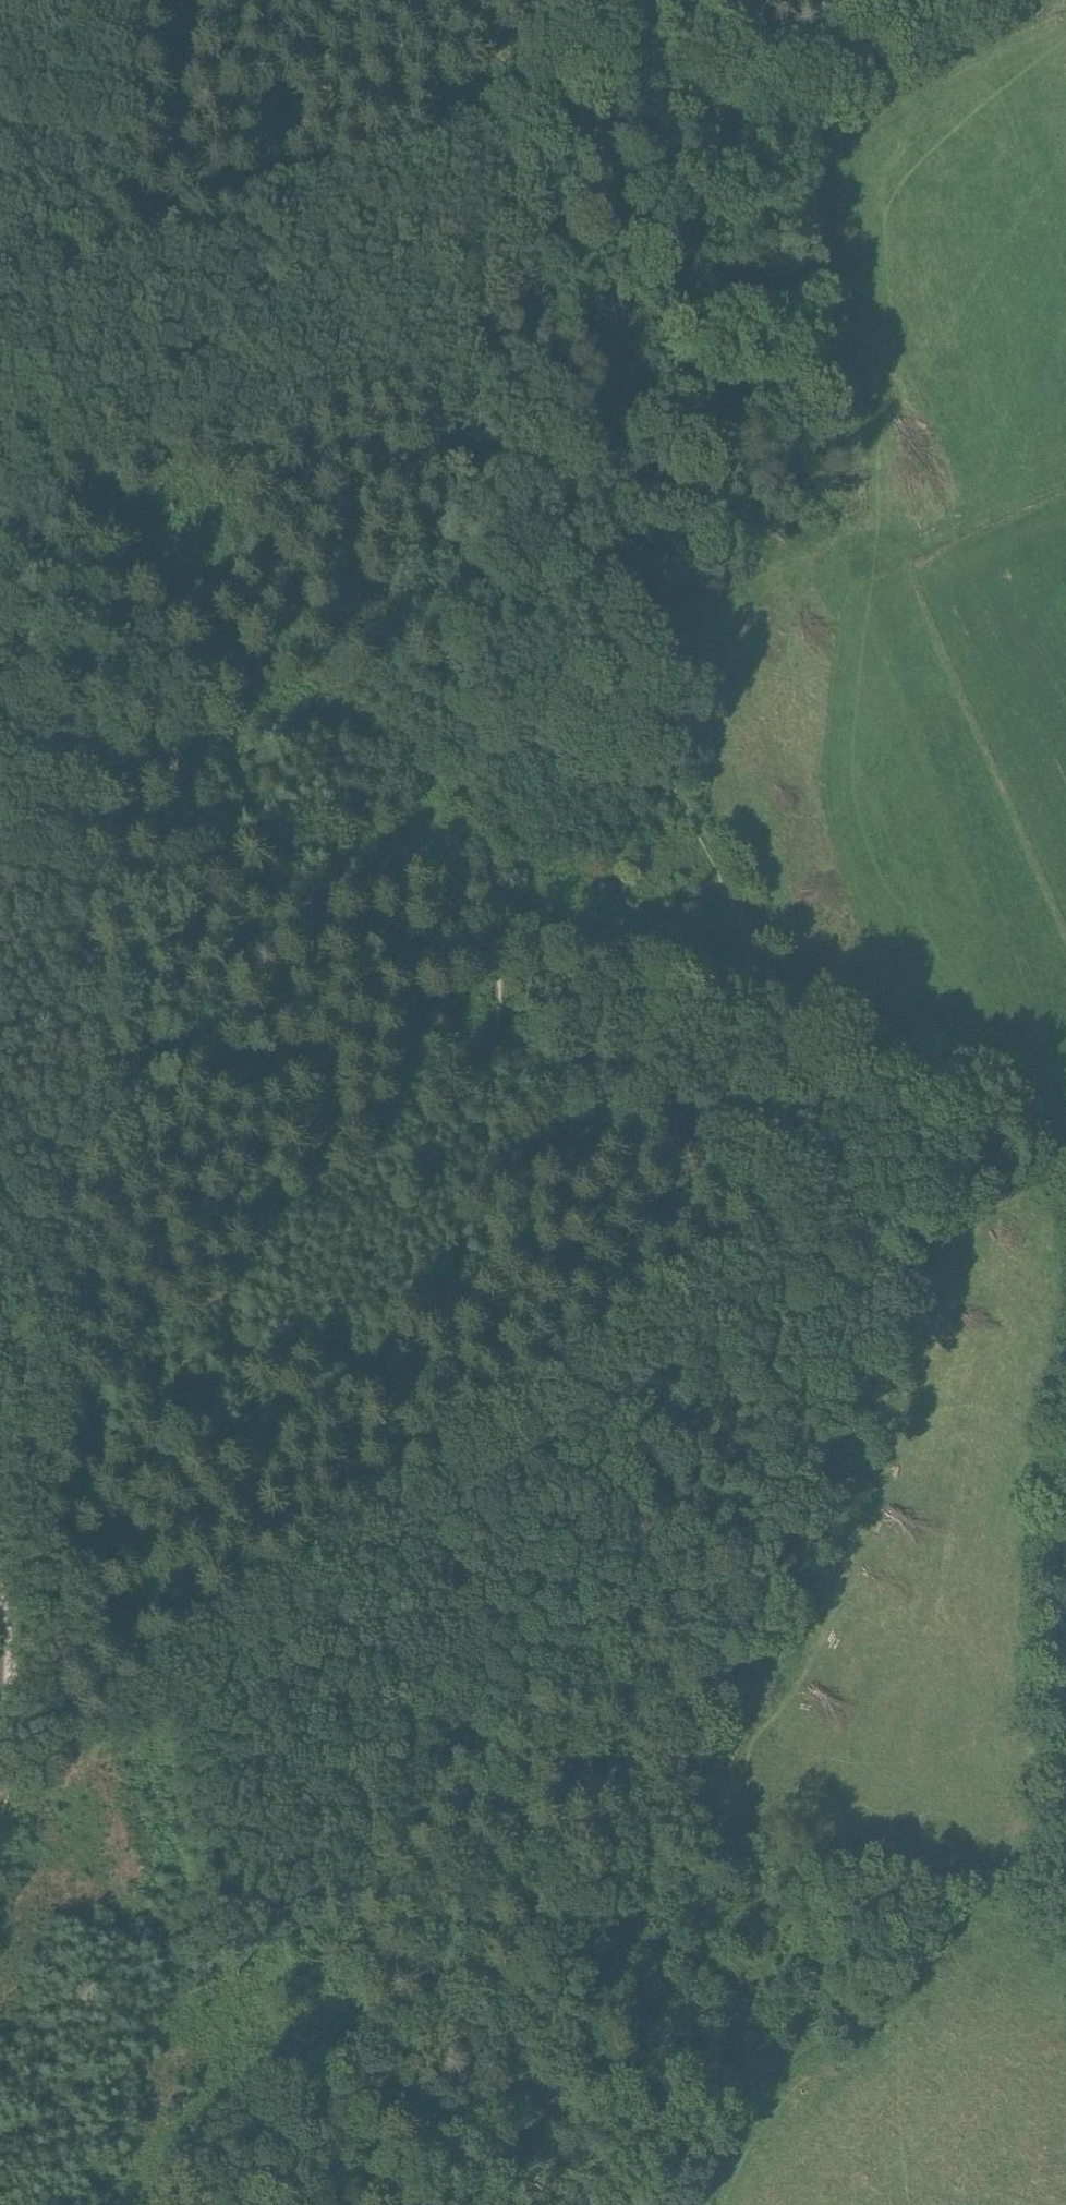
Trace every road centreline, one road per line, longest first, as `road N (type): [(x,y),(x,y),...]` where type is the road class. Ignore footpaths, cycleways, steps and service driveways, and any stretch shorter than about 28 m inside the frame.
road 1 (track): [(498,954),(499,1020),(463,1282),(433,2028),(417,2098),(364,2204)]
road 2 (track): [(0,1491),(107,1089),(106,992),(81,873)]
road 3 (track): [(1065,1870),(1051,1575),(1065,1419)]
road 4 (track): [(81,873),(133,866),(217,874),(390,947),(498,954)]
road 5 (track): [(424,534),(498,954)]
road 6 (track): [(936,1888),(891,1960),(846,2010),(802,2049),(734,2090),(683,2204)]
road 7 (track): [(408,487),(313,221),(304,183),(310,110)]
road 8 (track): [(81,873),(49,729),(0,580)]
road 9 (track): [(1065,1897),(936,1888)]
road 10 (track): [(0,1717),(7,1673),(0,1591)]

